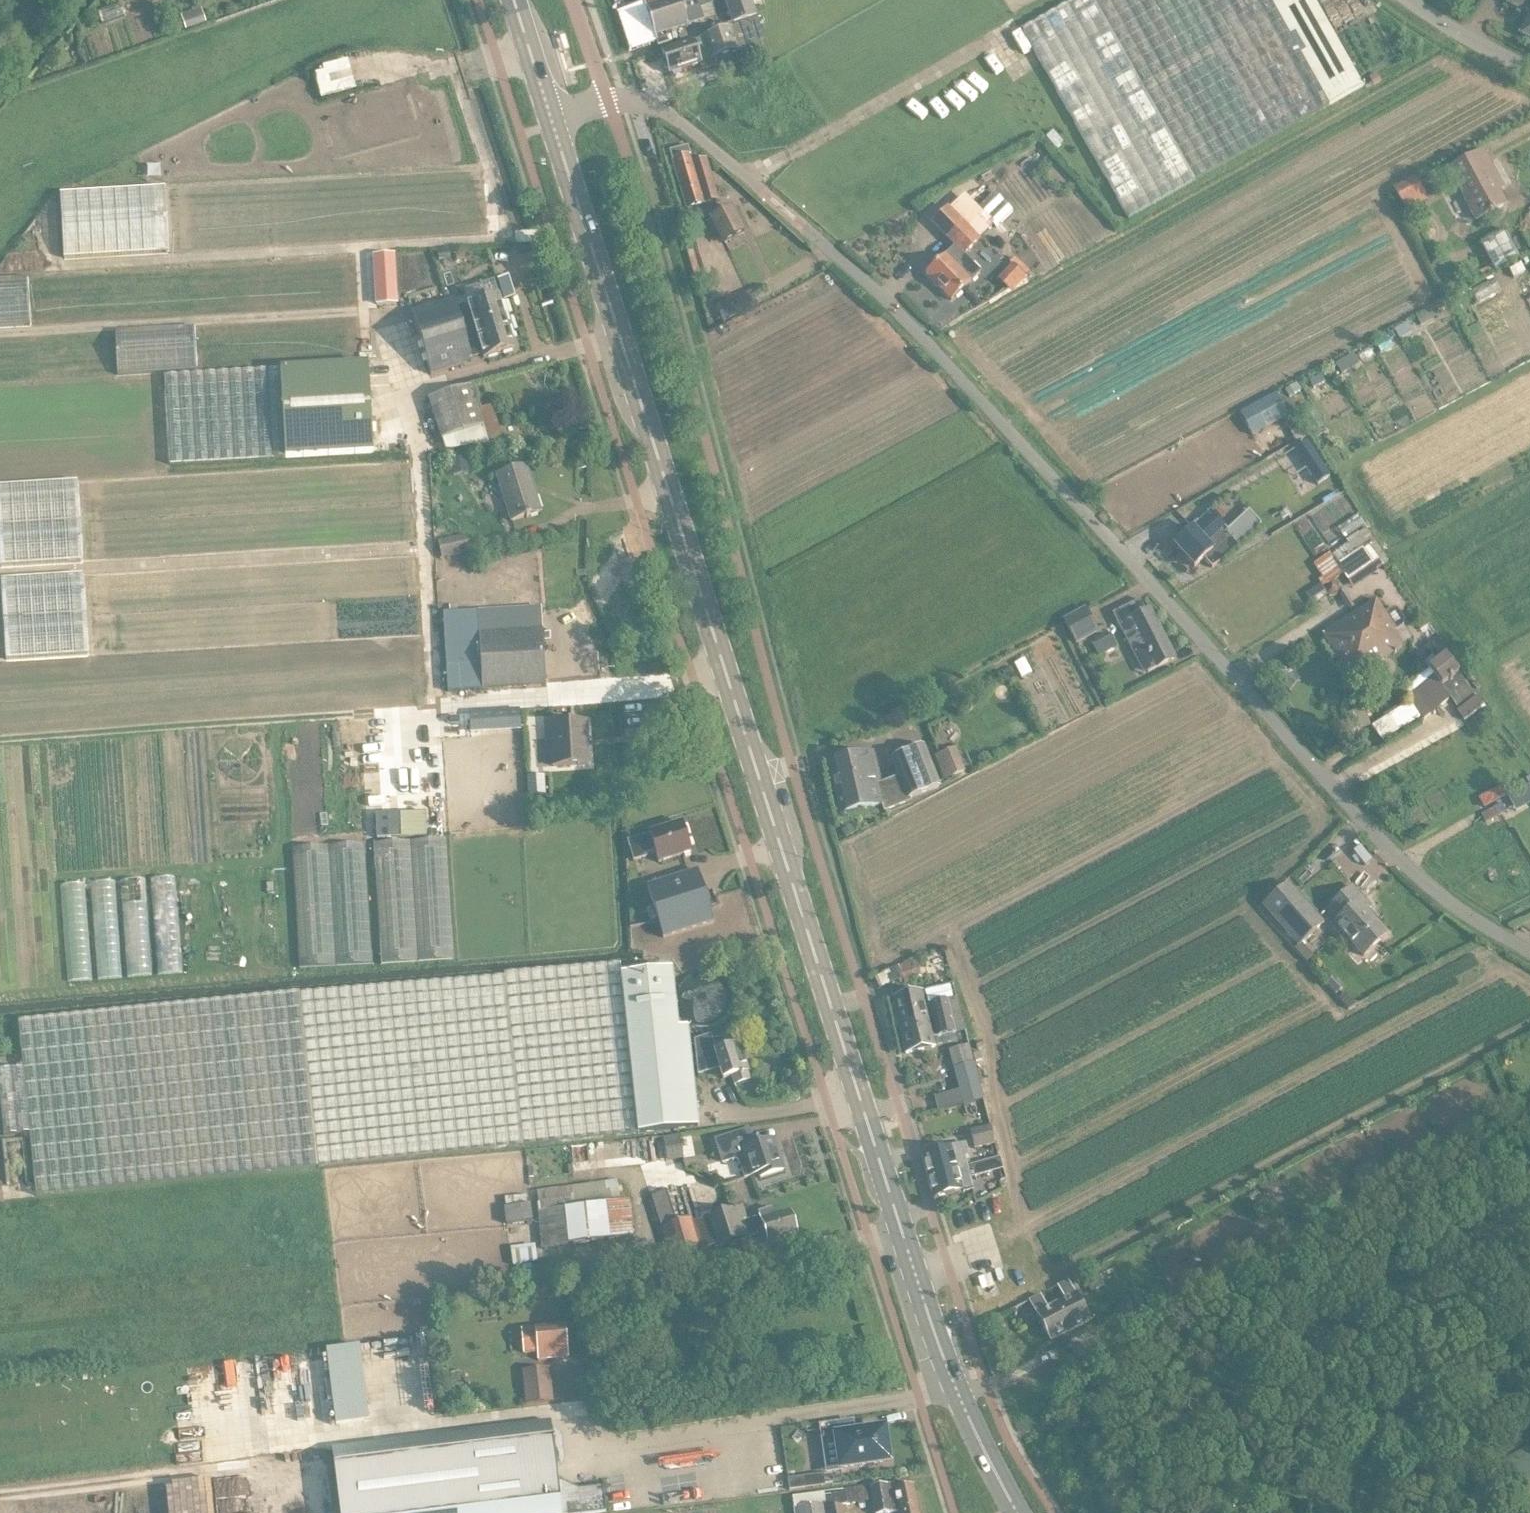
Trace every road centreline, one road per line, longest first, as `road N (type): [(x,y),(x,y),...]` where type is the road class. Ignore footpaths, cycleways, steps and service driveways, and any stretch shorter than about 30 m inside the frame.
road 1 (secondary): [(1017,1512),(933,1326),(552,120)]
road 2 (unclassified): [(1529,953),(1410,868),(927,341),(715,146),(635,98),(552,120)]
road 3 (unclassified): [(1414,0),(1529,65)]
road 4 (secondary): [(552,120),(515,0)]

